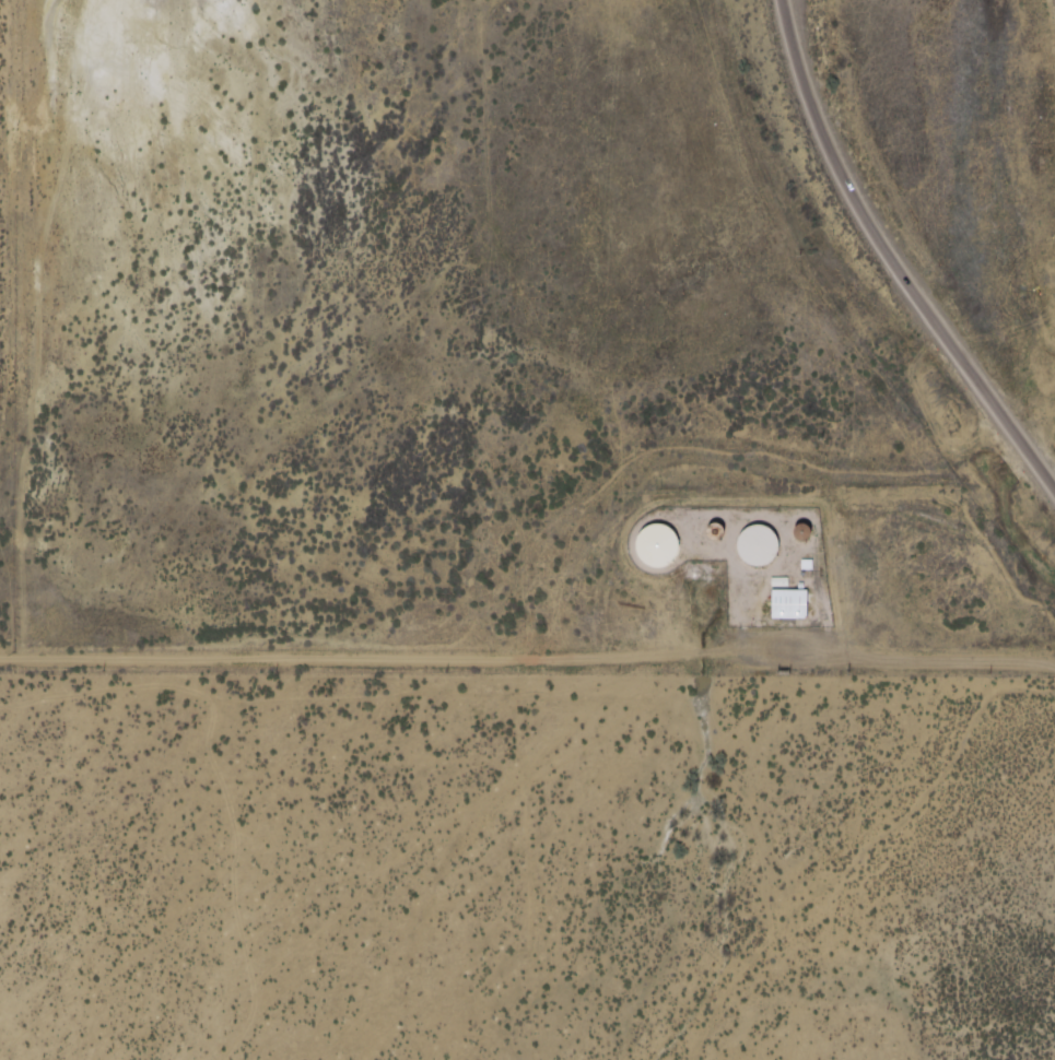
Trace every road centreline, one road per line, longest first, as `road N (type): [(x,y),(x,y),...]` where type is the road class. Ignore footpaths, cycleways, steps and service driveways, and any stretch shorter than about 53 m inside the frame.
road 1 (track): [(1054,670),(1036,661),(713,657),(0,657)]
road 2 (trunk): [(781,0),(793,63),(825,149),(877,237),(1054,483)]

